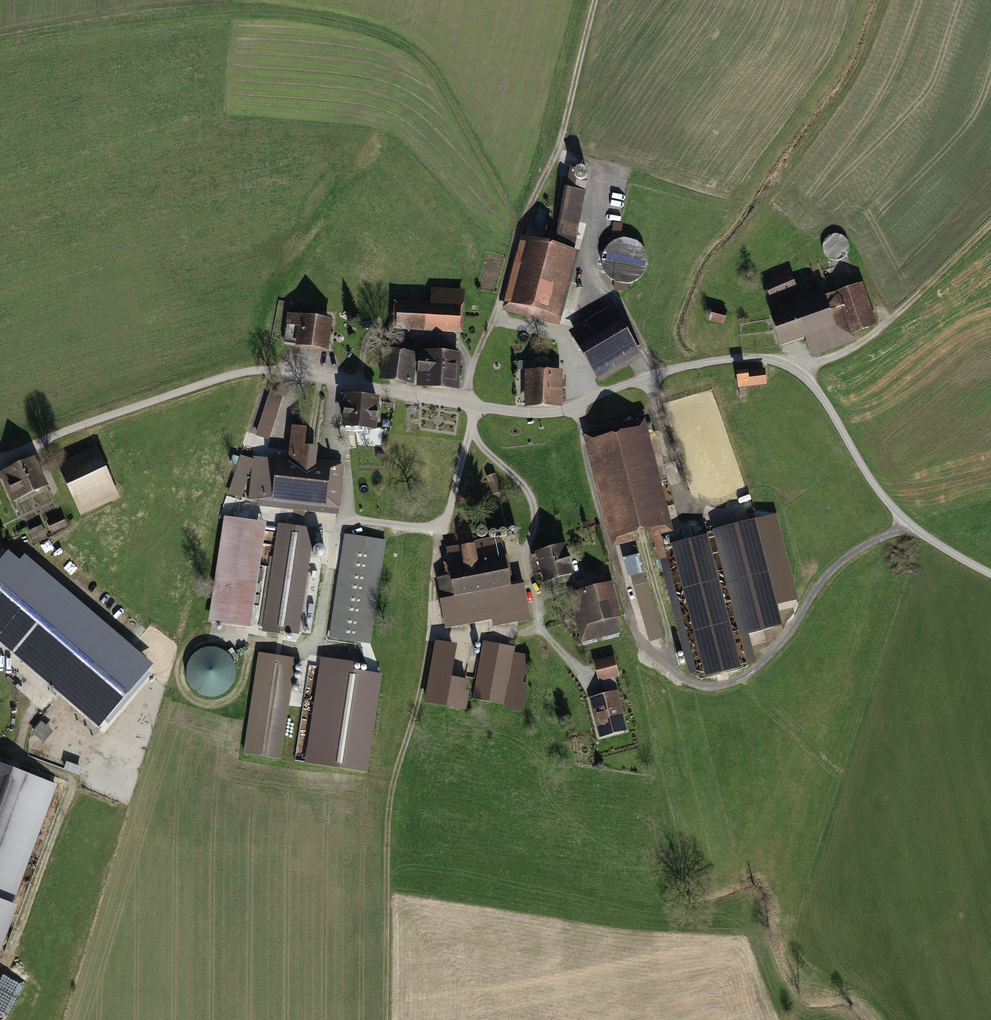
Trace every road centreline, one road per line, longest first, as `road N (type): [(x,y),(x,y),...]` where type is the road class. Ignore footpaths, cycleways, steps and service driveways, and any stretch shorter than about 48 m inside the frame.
road 1 (unclassified): [(990,573),(908,527),(824,395),(803,372),(777,360),(741,356),(646,374),(575,407),(539,413),(266,370),(233,374),(0,461)]
road 2 (track): [(517,229),(431,64),(389,29),(346,12),(287,3),(200,10),(0,39)]
road 3 (track): [(575,407),(637,629),(700,685),(717,687),(753,673),(826,575),(908,527)]
road 4 (track): [(594,0),(556,152),(517,229),(461,406)]
road 5 (track): [(247,647),(309,651),(337,521),(441,533)]
road 6 (track): [(990,221),(876,334),(803,372)]
road 7 (track): [(431,637),(441,533),(475,406)]
road 8 (track): [(542,629),(540,598),(522,570),(536,511),(472,427)]

